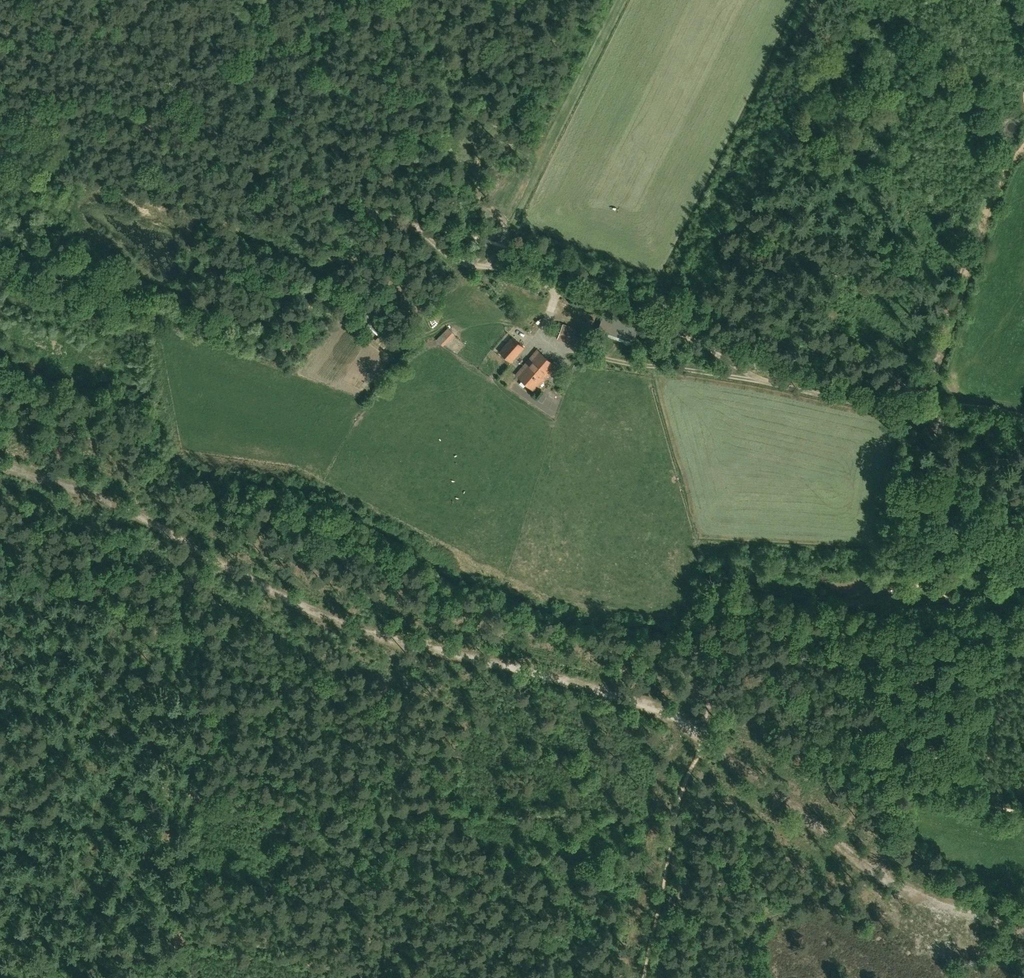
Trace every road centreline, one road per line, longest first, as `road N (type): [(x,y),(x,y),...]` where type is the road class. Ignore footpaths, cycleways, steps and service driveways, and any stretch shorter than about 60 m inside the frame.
road 1 (unclassified): [(488,267),(452,258),(394,217),(198,151),(124,111),(0,82)]
road 2 (track): [(488,267),(704,347),(759,381),(901,413)]
road 3 (track): [(488,267),(621,0)]
road 4 (track): [(759,381),(581,355),(544,331)]
road 5 (track): [(901,413),(1023,443)]

